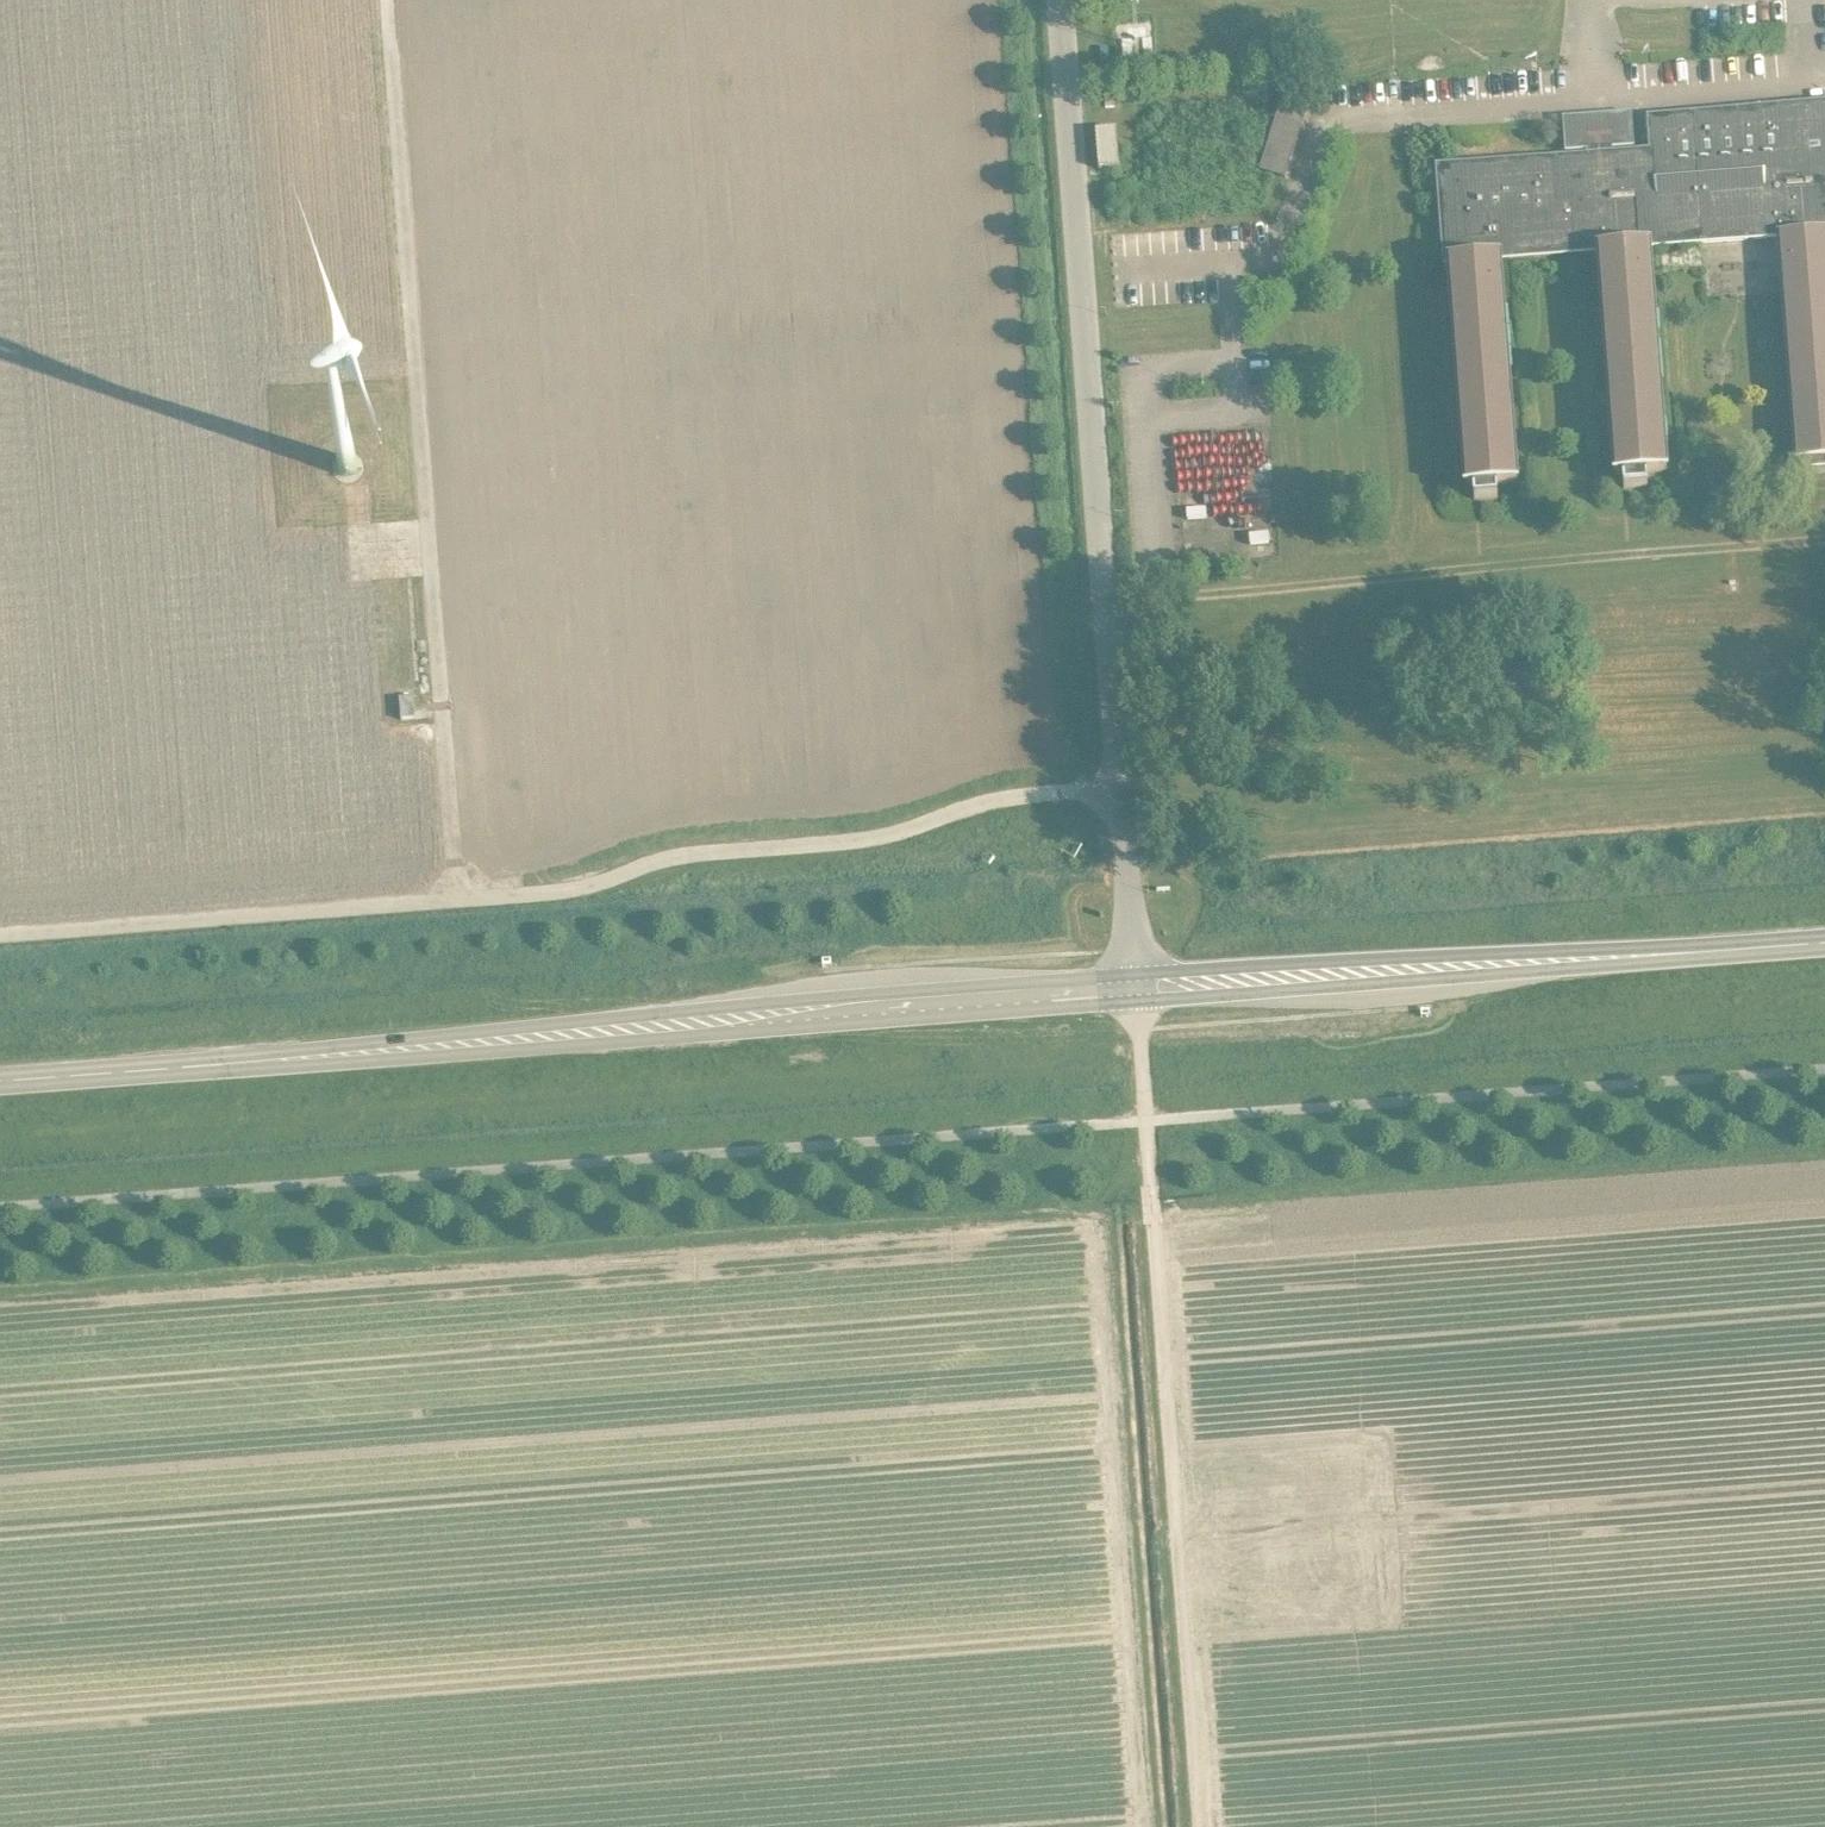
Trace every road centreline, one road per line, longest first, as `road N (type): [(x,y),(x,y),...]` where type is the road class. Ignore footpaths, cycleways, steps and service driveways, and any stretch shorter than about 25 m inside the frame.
road 1 (tertiary): [(1696,954),(1409,954),(1130,971),(756,1000),(248,1062)]
road 2 (tertiary): [(248,1062),(509,1054),(1696,954)]
road 3 (tertiary): [(248,1062),(0,1081)]
road 4 (tertiary): [(1696,954),(1824,941)]

